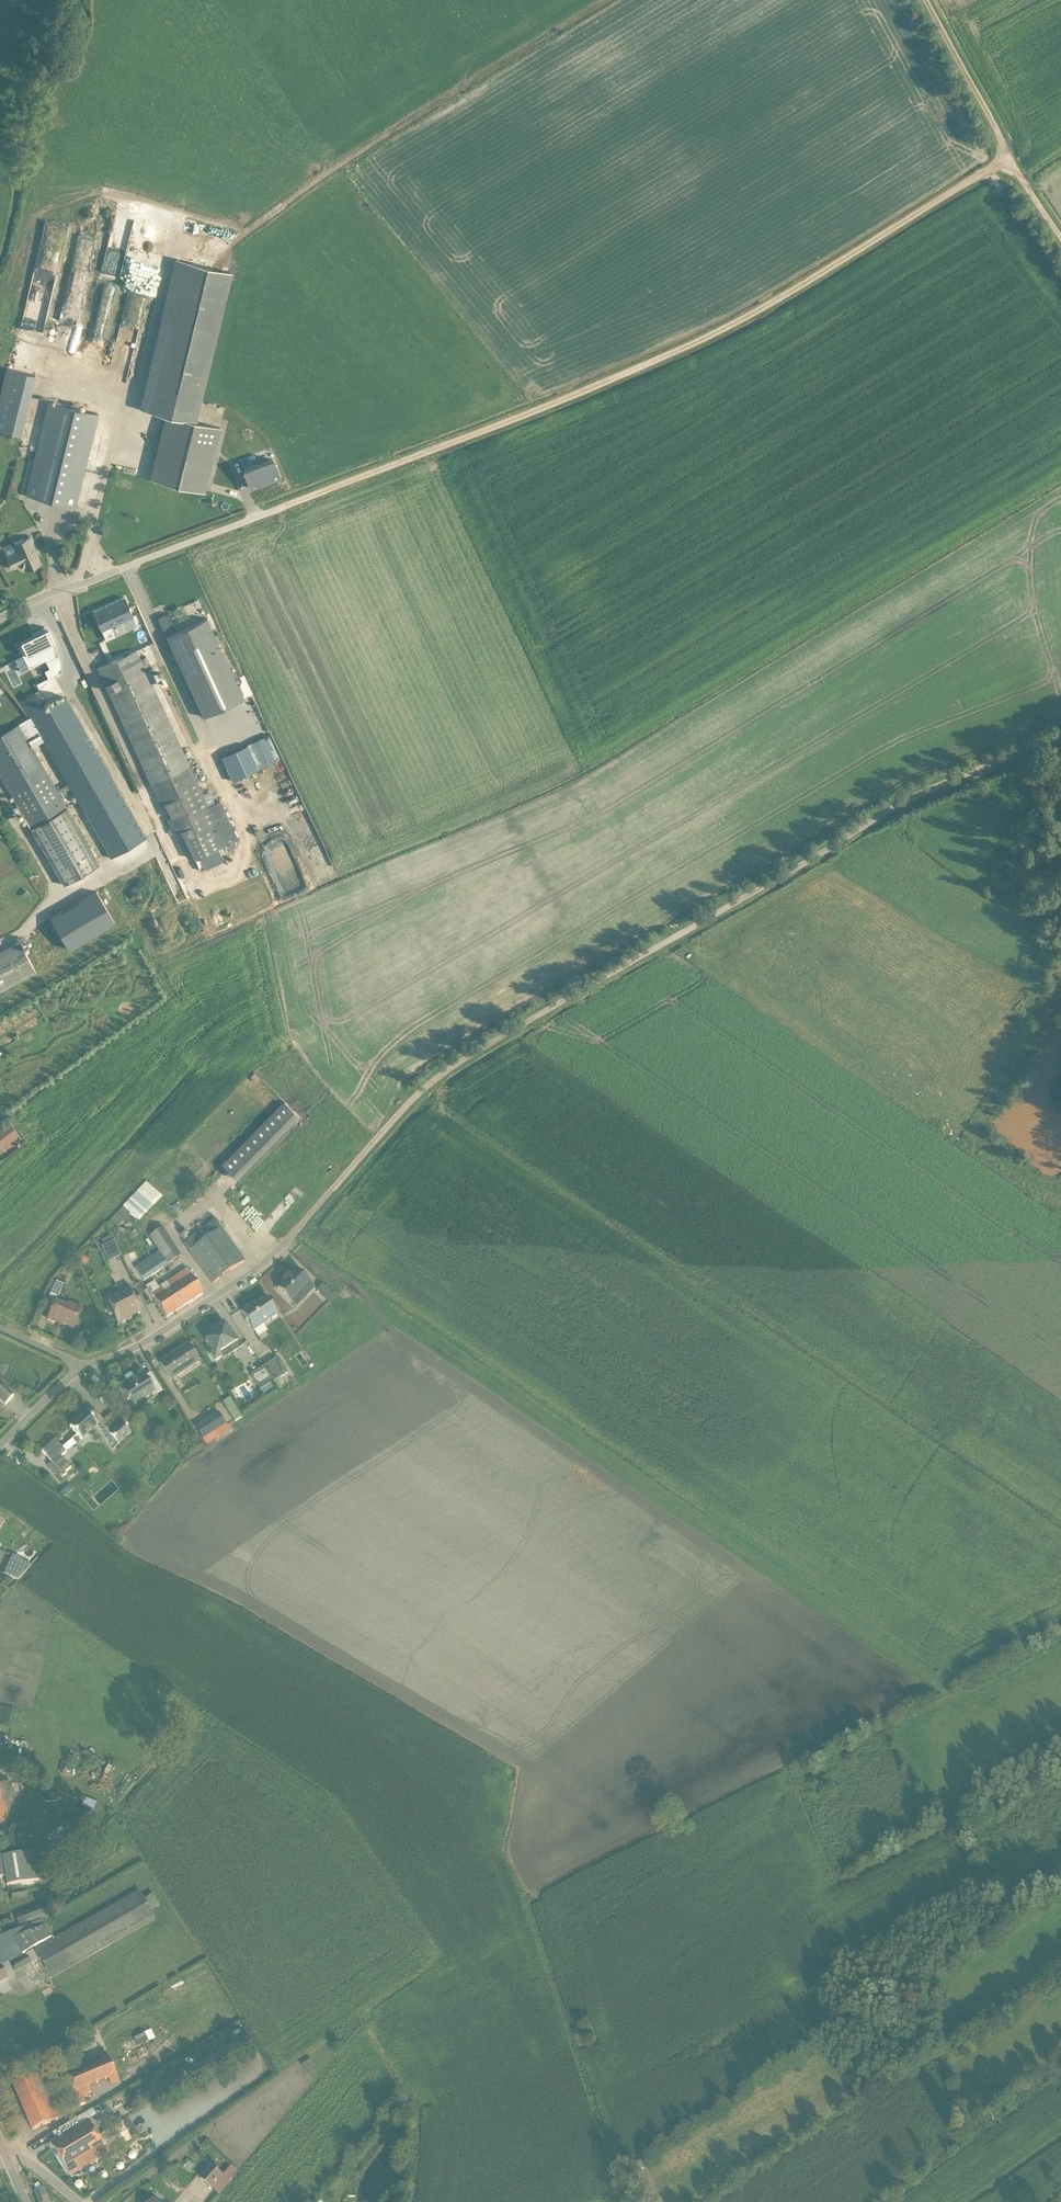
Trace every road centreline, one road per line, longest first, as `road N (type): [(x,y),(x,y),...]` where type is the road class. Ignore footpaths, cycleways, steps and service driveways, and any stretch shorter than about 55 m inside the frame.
road 1 (track): [(283,505),(730,324),(1010,154),(928,0)]
road 2 (unclassified): [(277,1253),(399,1112),(464,1058),(915,796),(1060,735)]
road 3 (track): [(555,1963),(634,2201)]
road 4 (unclassified): [(67,586),(283,505)]
road 5 (residential): [(277,1253),(140,1347),(82,1371)]

